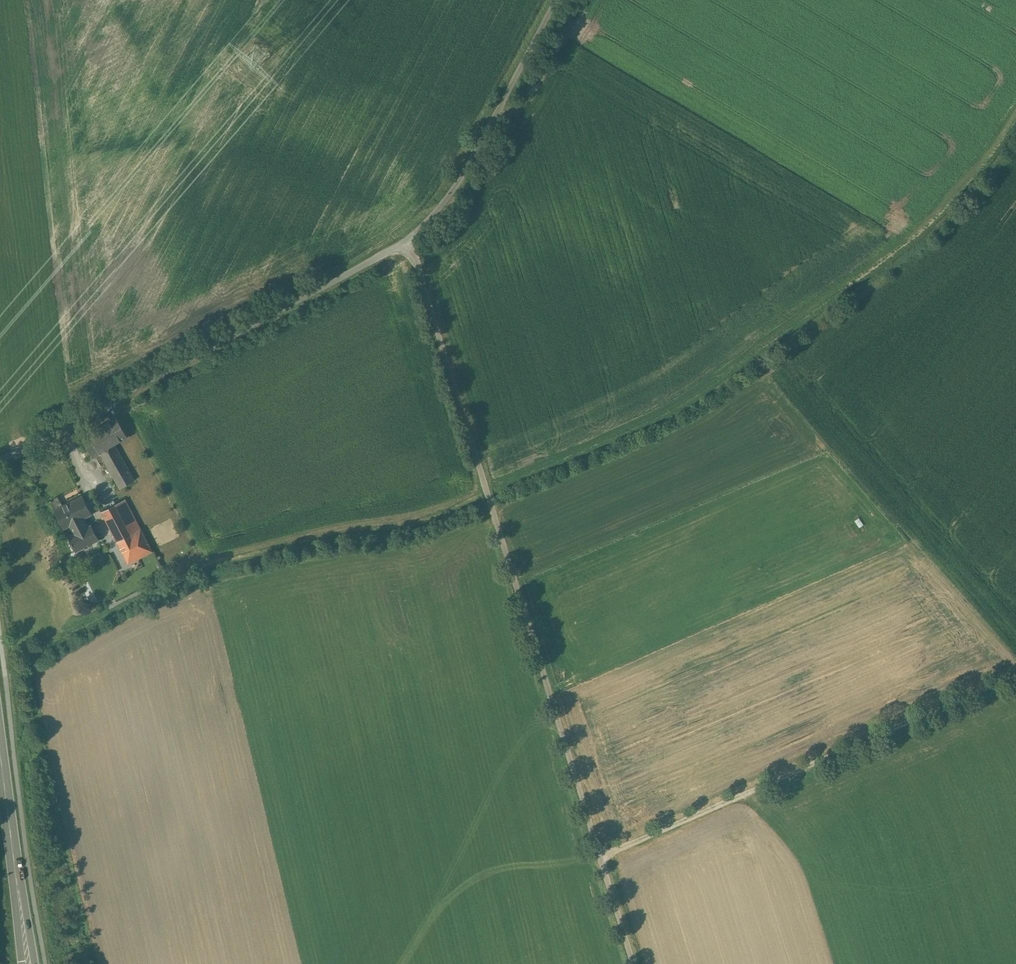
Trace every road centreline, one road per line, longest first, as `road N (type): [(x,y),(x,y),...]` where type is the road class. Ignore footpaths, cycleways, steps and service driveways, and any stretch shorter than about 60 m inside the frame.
road 1 (unclassified): [(409,242),(634,963)]
road 2 (unclassified): [(0,447),(409,242)]
road 3 (track): [(1015,676),(601,857)]
road 4 (unclassified): [(409,242),(471,159),(557,0)]
road 5 (primary): [(0,757),(29,963)]

